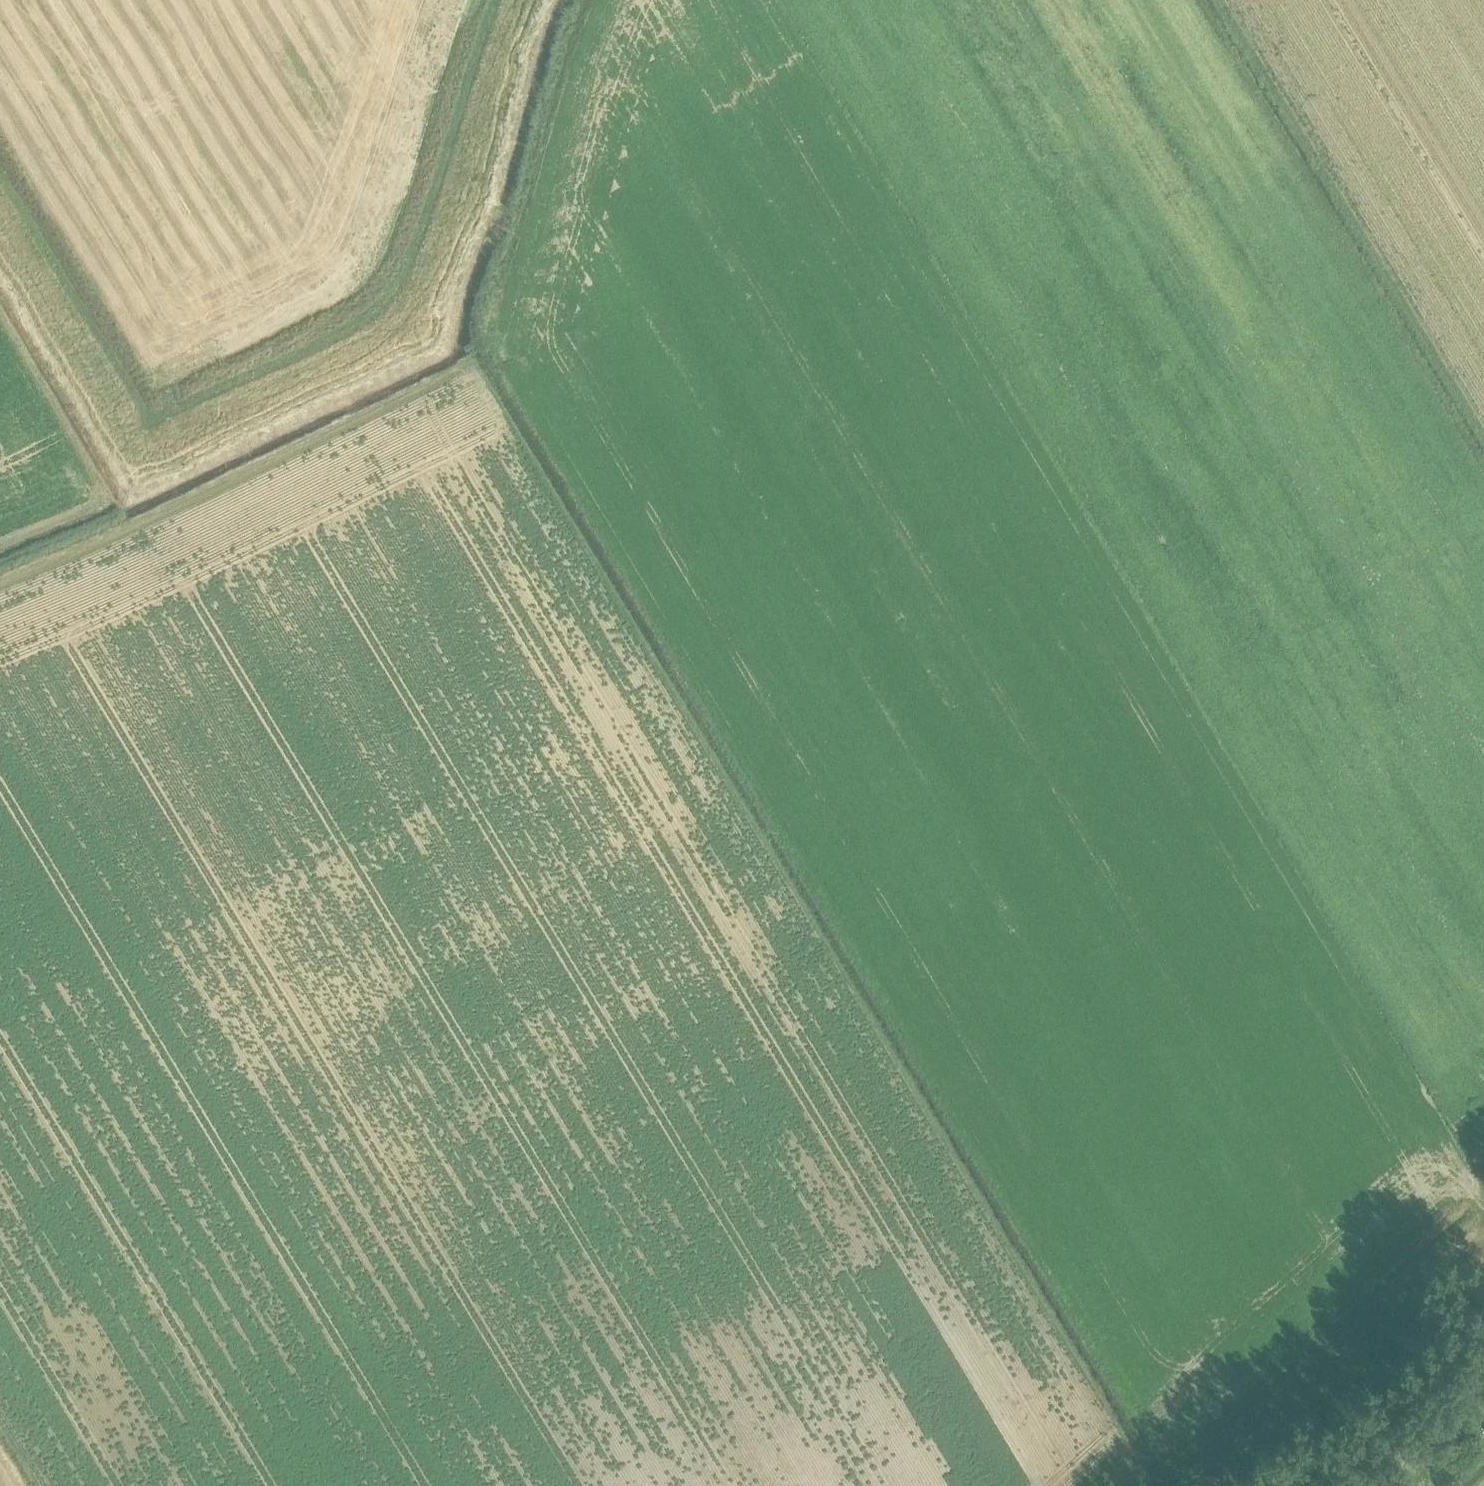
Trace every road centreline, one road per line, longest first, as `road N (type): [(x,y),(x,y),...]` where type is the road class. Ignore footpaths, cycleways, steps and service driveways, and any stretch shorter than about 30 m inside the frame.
road 1 (track): [(1202,1471),(1483,1218)]
road 2 (unclassified): [(1397,1485),(1483,1373)]

